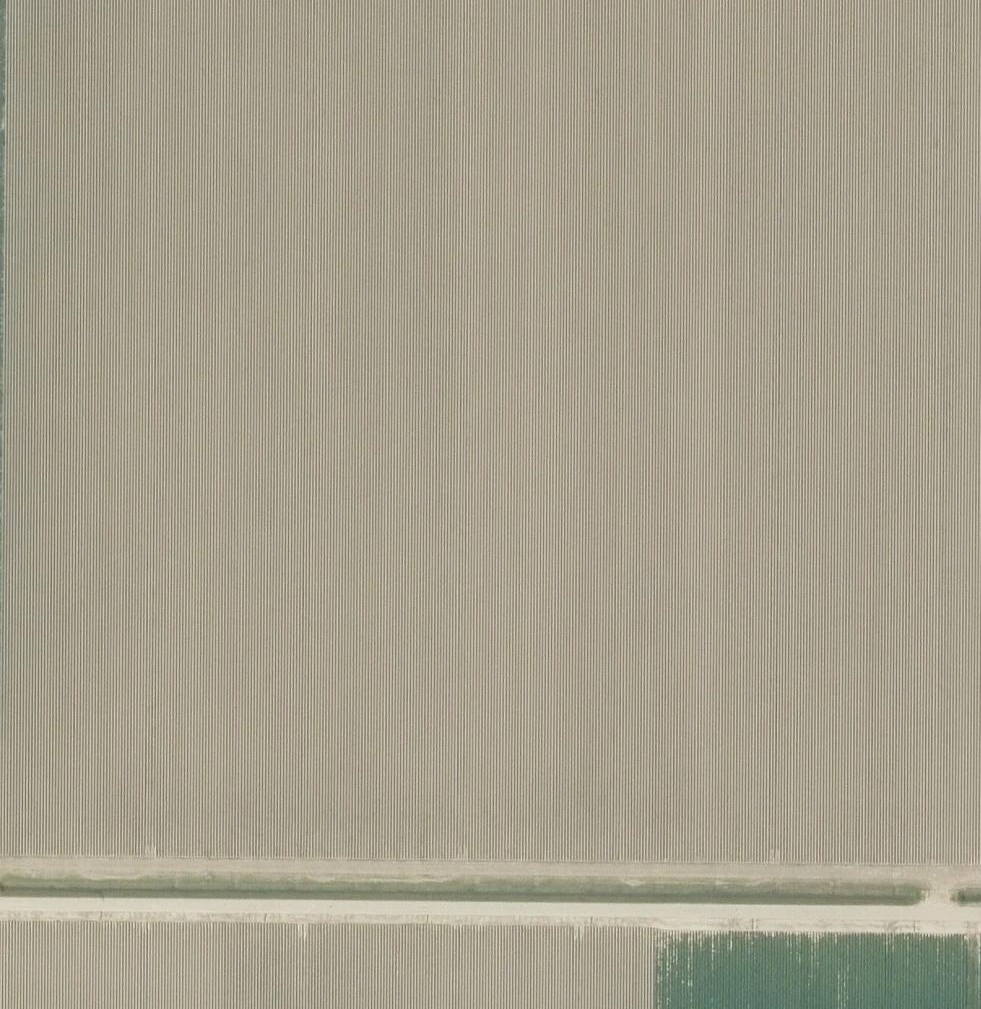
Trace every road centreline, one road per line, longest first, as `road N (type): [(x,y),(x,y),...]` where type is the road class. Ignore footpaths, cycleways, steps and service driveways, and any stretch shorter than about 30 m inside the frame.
road 1 (track): [(980,914),(0,904)]

